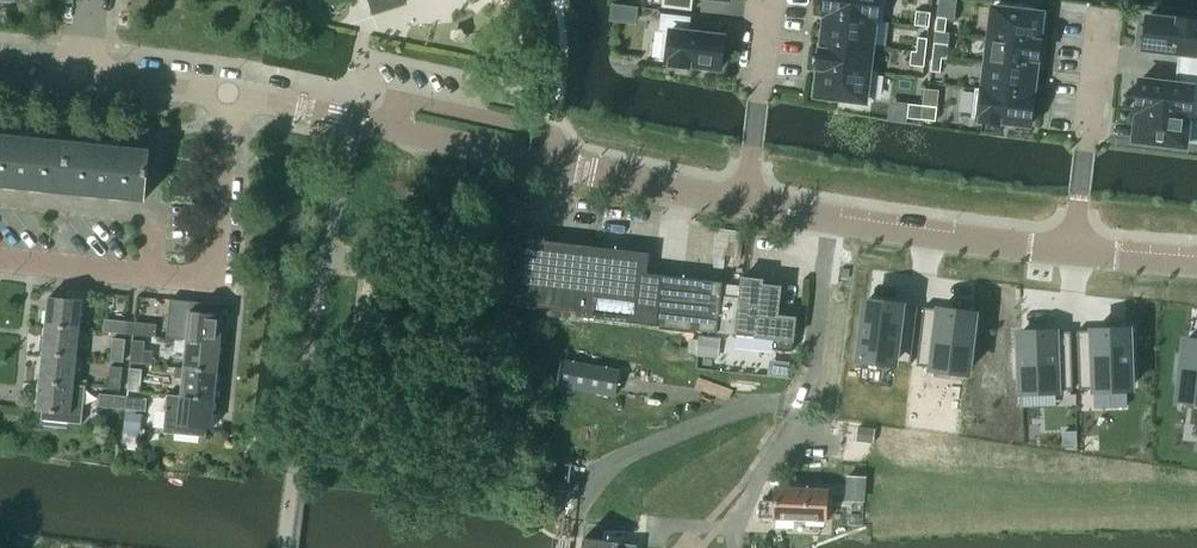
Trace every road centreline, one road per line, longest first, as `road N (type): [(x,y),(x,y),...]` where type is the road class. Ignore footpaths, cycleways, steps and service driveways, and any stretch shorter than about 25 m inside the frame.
road 1 (tertiary): [(229,94),(749,202)]
road 2 (tertiary): [(749,202),(1076,245)]
road 3 (residential): [(152,279),(198,283),(217,265),(229,94)]
road 4 (residential): [(1076,245),(1103,15)]
road 5 (residential): [(0,203),(147,218),(157,232),(152,279)]
road 6 (residential): [(767,0),(749,202)]
road 7 (residential): [(0,264),(152,279)]
road 8 (tertiary): [(82,77),(229,94)]
road 9 (tertiary): [(1076,245),(1196,258)]

